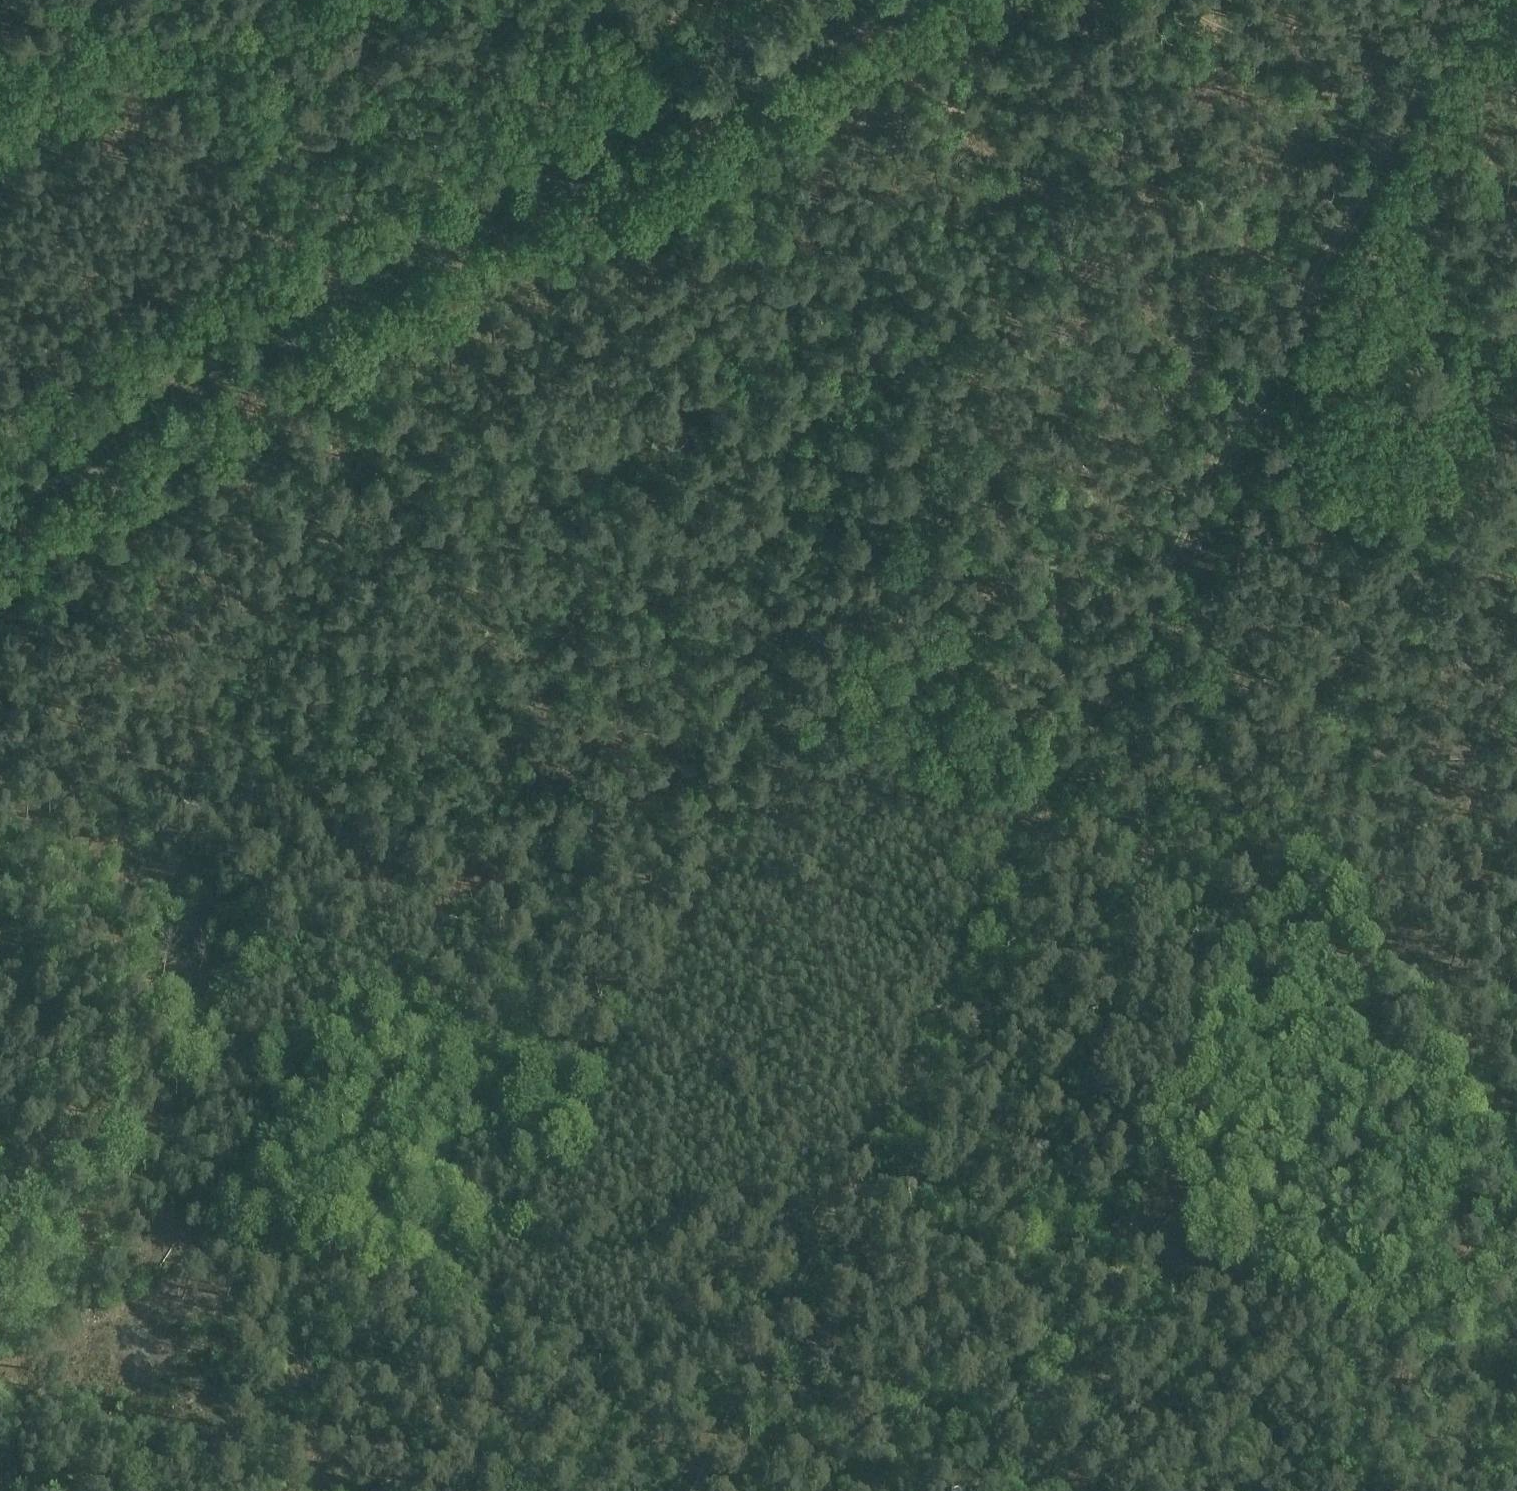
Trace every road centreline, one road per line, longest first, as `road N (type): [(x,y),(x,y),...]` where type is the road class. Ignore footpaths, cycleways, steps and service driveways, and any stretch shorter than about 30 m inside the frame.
road 1 (track): [(691,1490),(1455,0)]
road 2 (track): [(0,482),(833,0)]

